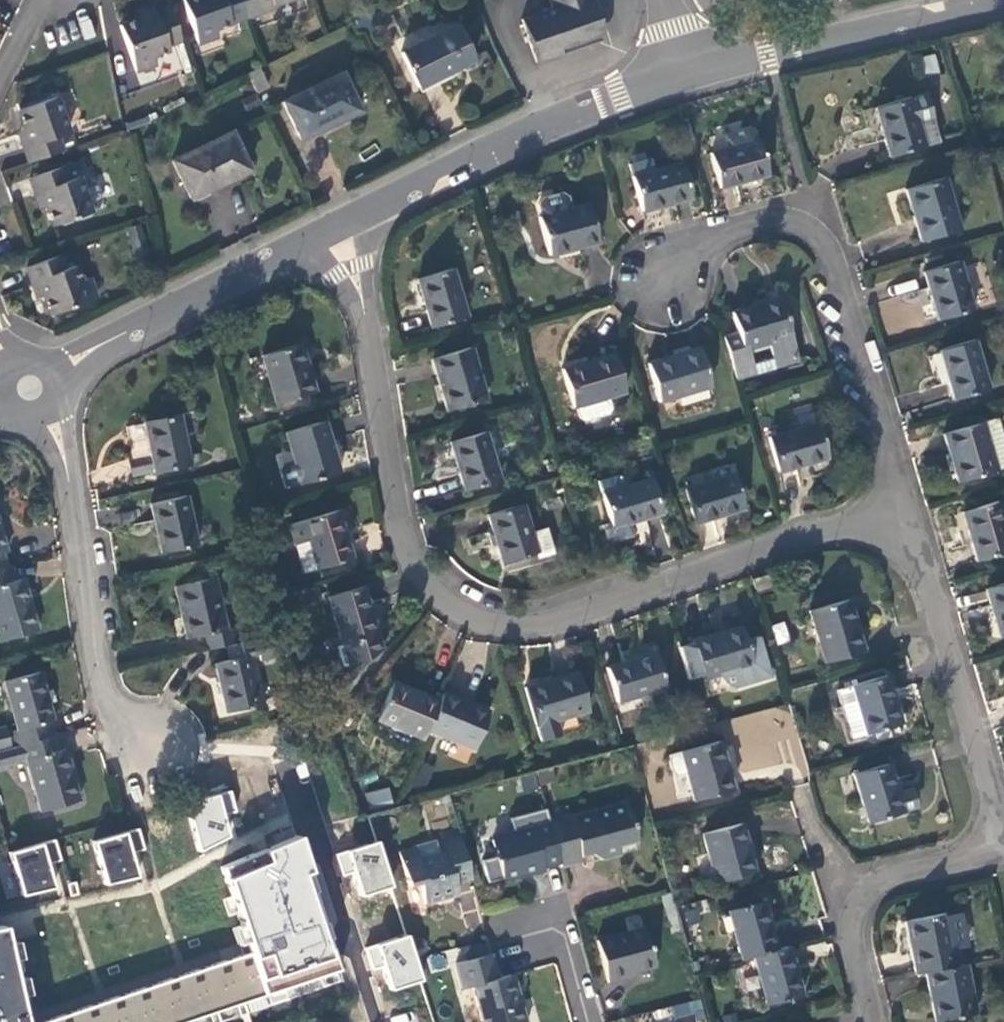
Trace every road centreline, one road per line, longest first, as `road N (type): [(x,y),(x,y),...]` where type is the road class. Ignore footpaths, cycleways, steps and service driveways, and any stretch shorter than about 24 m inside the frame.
road 1 (residential): [(907,505),(559,622),(520,627),(447,602),(406,550),(371,338)]
road 2 (residential): [(907,505),(818,205),(710,238),(665,280)]
road 3 (residential): [(19,386),(57,425),(103,691),(149,744)]
road 4 (residential): [(679,70),(525,131),(363,213)]
road 5 (residential): [(1003,825),(907,505)]
road 6 (residential): [(1003,0),(679,70)]
road 7 (residential): [(304,243),(19,386)]
road 8 (residential): [(289,760),(376,1021)]
road 9 (residential): [(1003,853),(889,882),(870,898)]
road 10 (residential): [(587,1021),(565,936),(552,929),(520,937)]
road 11 (residential): [(870,898),(860,918),(877,1021)]
road 12 (residential): [(371,338),(363,213)]
road 13 (residential): [(870,898),(837,875),(805,802)]

